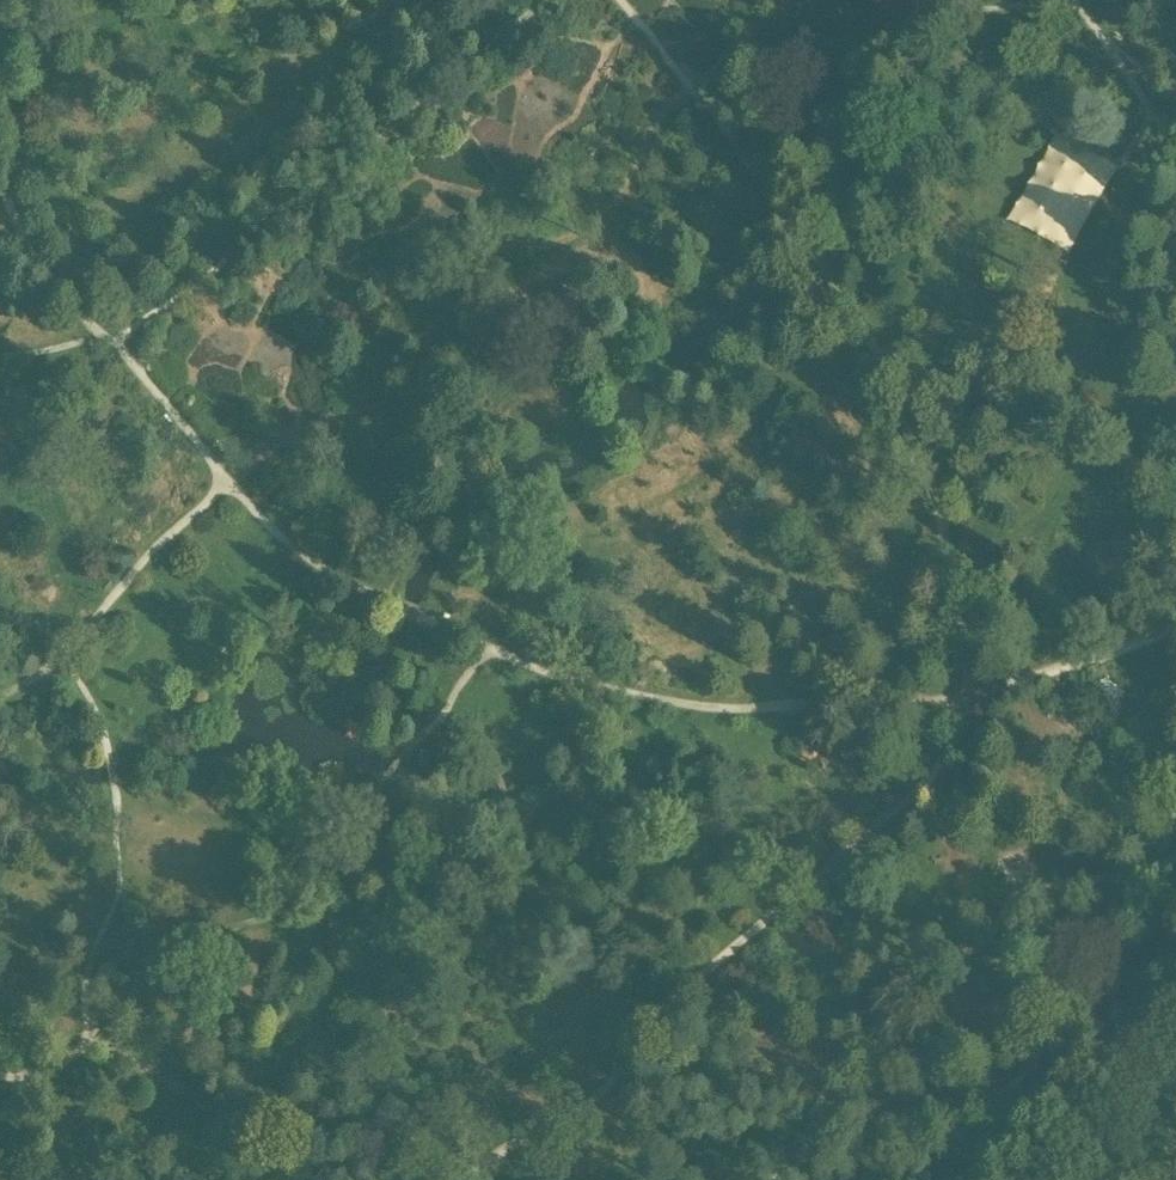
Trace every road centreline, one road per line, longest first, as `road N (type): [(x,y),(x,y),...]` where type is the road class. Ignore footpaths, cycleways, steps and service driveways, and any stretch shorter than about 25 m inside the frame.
road 1 (track): [(1175,628),(967,695),(735,709),(685,706),(562,675),(426,623)]
road 2 (unclassified): [(1085,1179),(1175,1066)]

